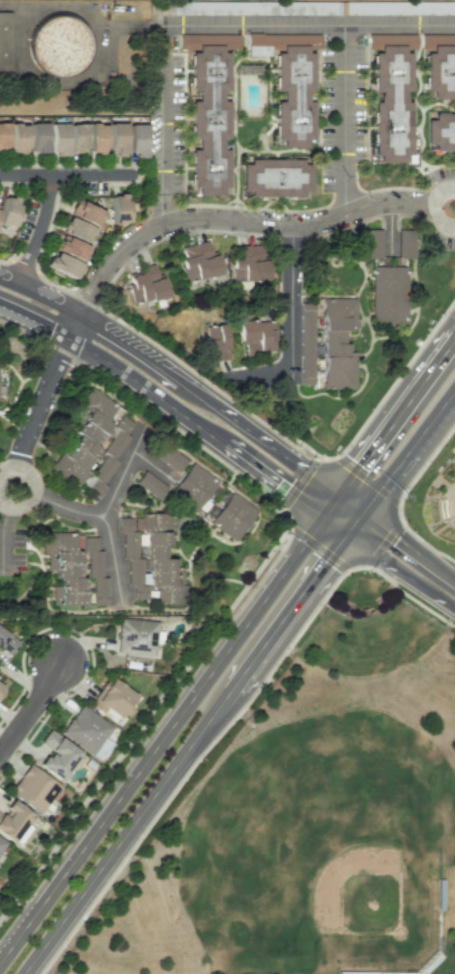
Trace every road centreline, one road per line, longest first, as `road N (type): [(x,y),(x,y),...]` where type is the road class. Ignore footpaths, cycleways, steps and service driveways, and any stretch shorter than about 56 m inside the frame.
road 1 (residential): [(434,205),(391,202),(291,224),(186,219),(140,235),(86,298),(17,467)]
road 2 (secondary): [(315,517),(0,957)]
road 3 (tertiary): [(0,305),(105,357),(315,517)]
road 4 (secondary): [(24,973),(232,692)]
road 5 (residential): [(161,24),(454,24)]
road 6 (secondary): [(454,322),(333,488)]
road 7 (residential): [(161,226),(161,24)]
road 8 (secondary): [(232,692),(346,539)]
road 9 (tertiary): [(333,488),(177,380)]
road 10 (residential): [(344,24),(344,213)]
road 11 (residential): [(122,605),(105,521),(30,493)]
road 12 (secondary): [(365,514),(454,396)]
road 13 (residential): [(291,224),(291,366)]
road 14 (residential): [(0,174),(130,173)]
road 15 (residential): [(49,173),(47,207),(16,288)]

